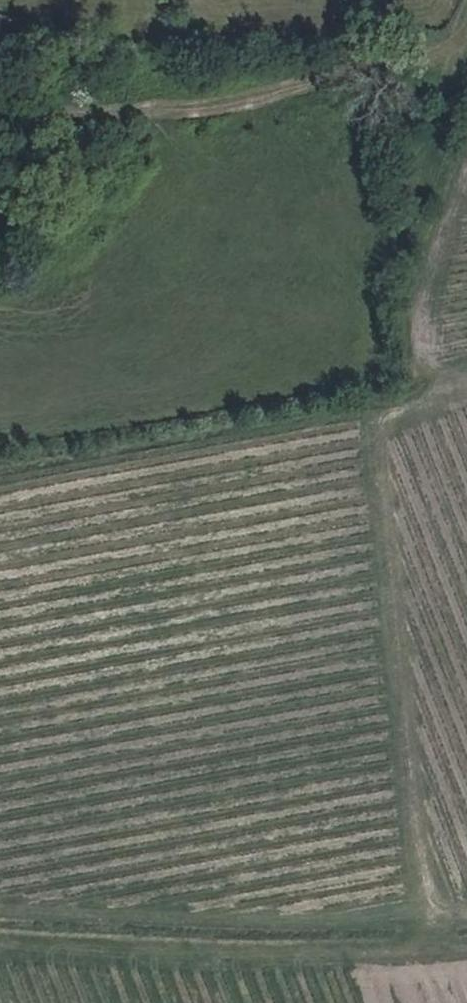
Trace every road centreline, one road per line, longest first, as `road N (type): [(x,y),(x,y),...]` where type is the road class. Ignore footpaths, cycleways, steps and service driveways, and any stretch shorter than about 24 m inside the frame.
road 1 (track): [(466,398),(379,419),(430,931)]
road 2 (track): [(0,933),(281,943),(466,928)]
road 3 (track): [(435,406),(425,307),(466,196)]

